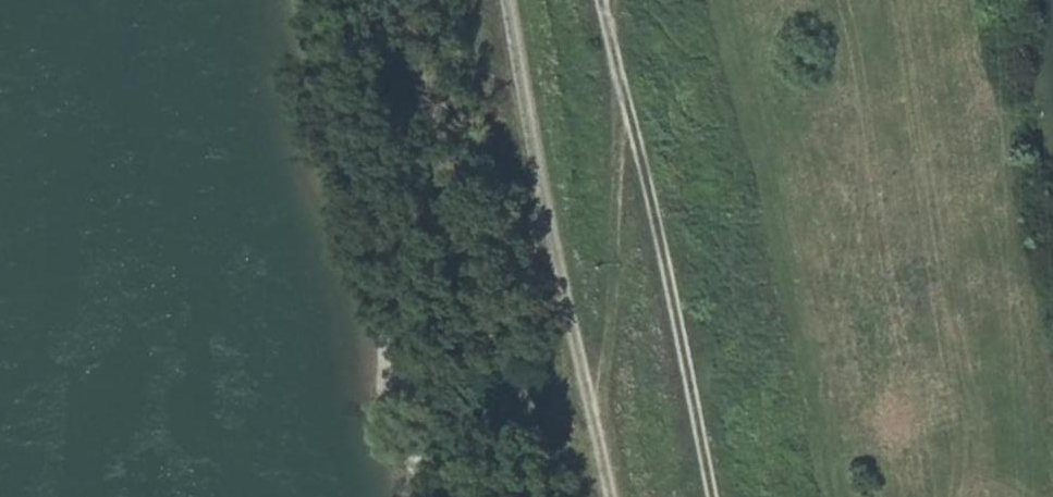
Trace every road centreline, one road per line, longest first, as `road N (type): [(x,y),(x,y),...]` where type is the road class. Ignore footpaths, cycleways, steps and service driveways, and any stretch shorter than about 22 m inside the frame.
road 1 (track): [(594,496),(466,405),(394,0)]
road 2 (track): [(720,496),(614,0)]
road 3 (unclassified): [(601,496),(502,0)]

